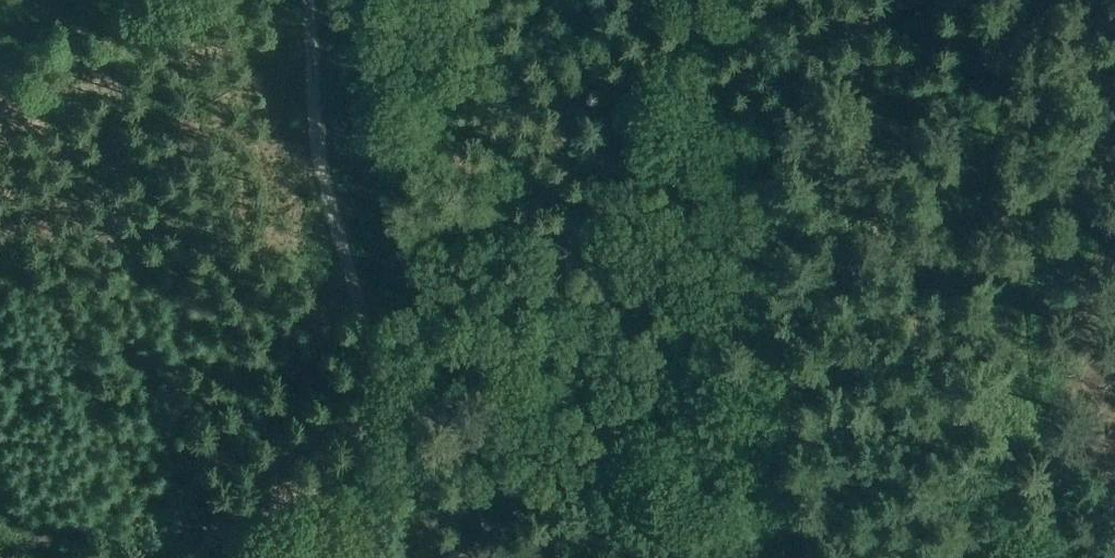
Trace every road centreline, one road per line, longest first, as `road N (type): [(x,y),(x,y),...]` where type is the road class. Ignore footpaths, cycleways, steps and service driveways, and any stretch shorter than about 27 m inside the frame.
road 1 (track): [(376,429),(419,420),(566,351),(701,324),(805,325),(864,344),(953,395),(1068,557)]
road 2 (track): [(308,0),(313,124),(376,383),(376,429),(344,464),(185,557)]
road 3 (track): [(1114,232),(1076,238),(1042,266),(1047,391),(1071,506),(1057,542)]
road 4 (track): [(881,0),(895,143)]

